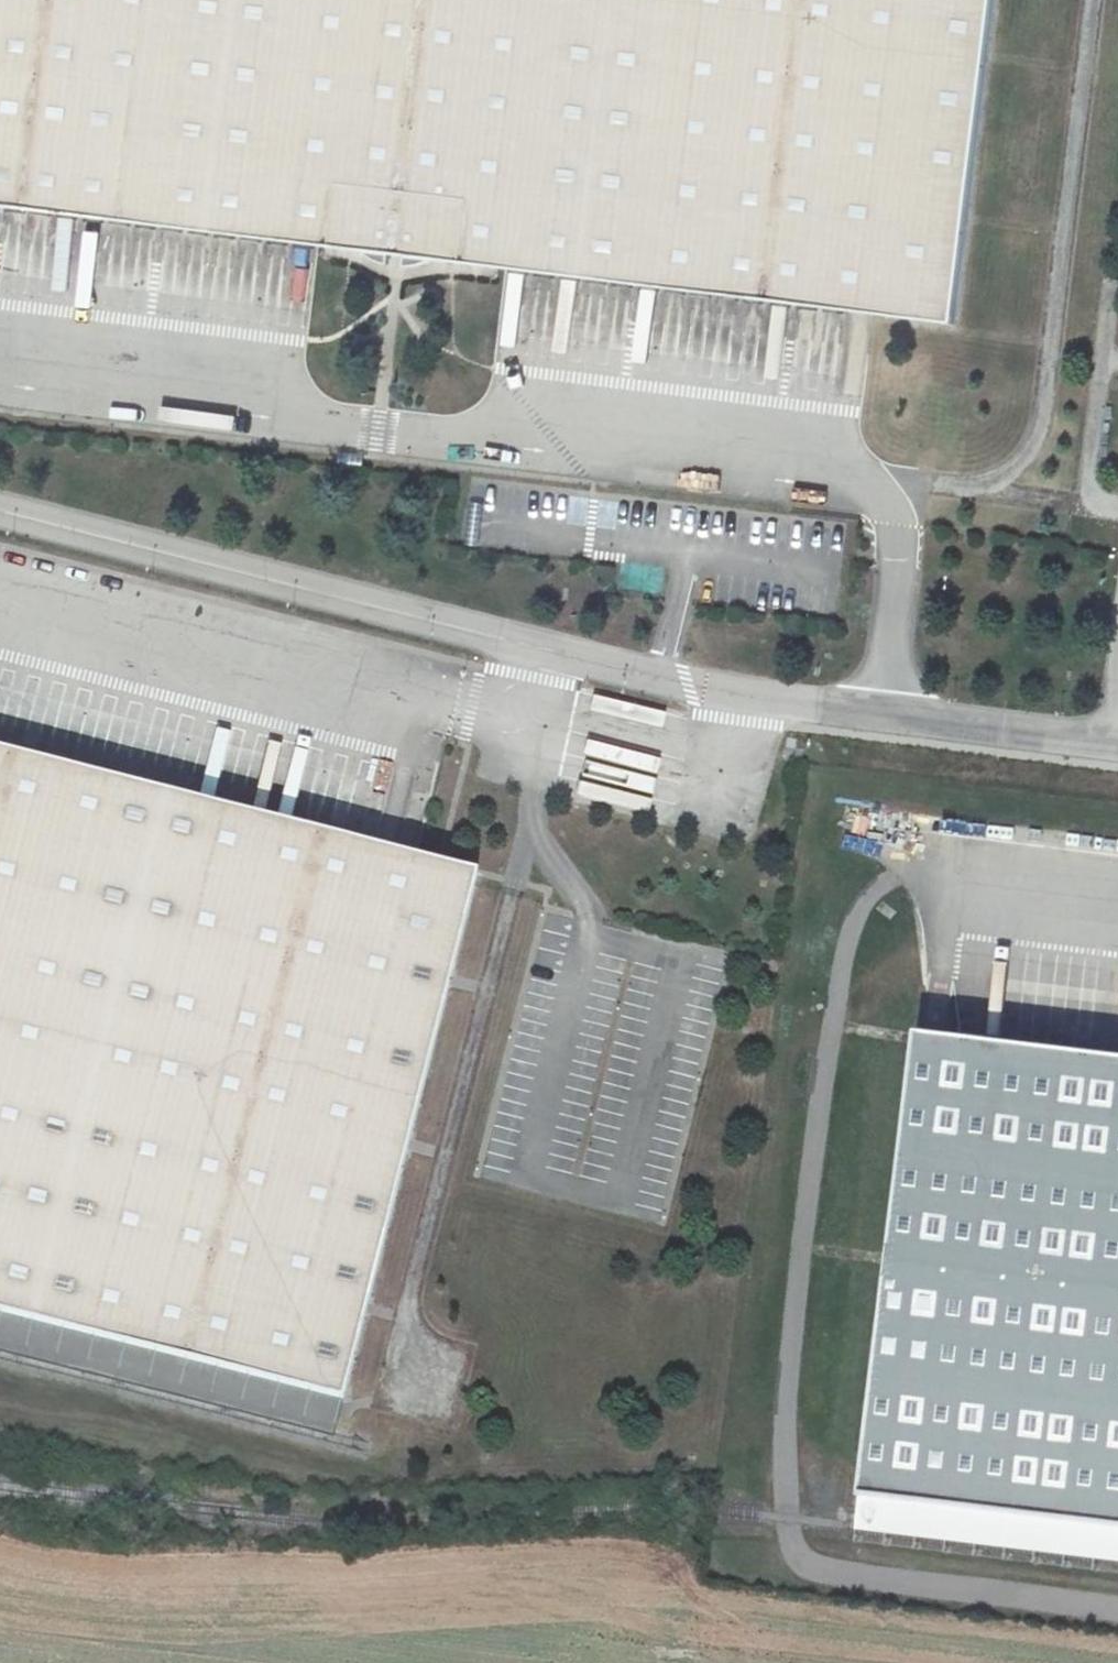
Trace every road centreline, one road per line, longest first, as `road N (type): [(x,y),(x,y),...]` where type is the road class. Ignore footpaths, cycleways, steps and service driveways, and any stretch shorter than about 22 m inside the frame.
road 1 (residential): [(1117,747),(726,696),(0,515)]

